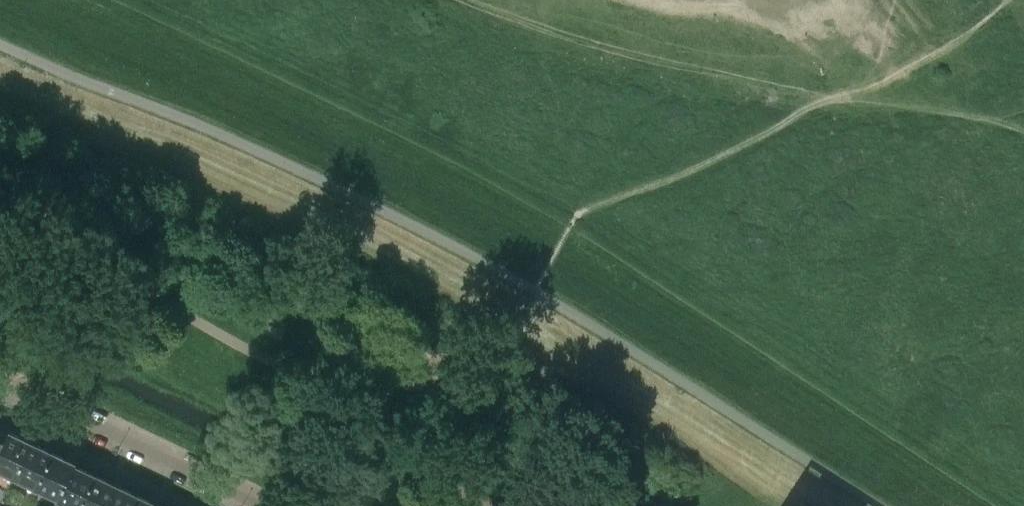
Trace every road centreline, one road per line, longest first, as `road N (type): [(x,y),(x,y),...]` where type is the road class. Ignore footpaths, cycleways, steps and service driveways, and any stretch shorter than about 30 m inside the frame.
road 1 (residential): [(255,505),(0,386)]

